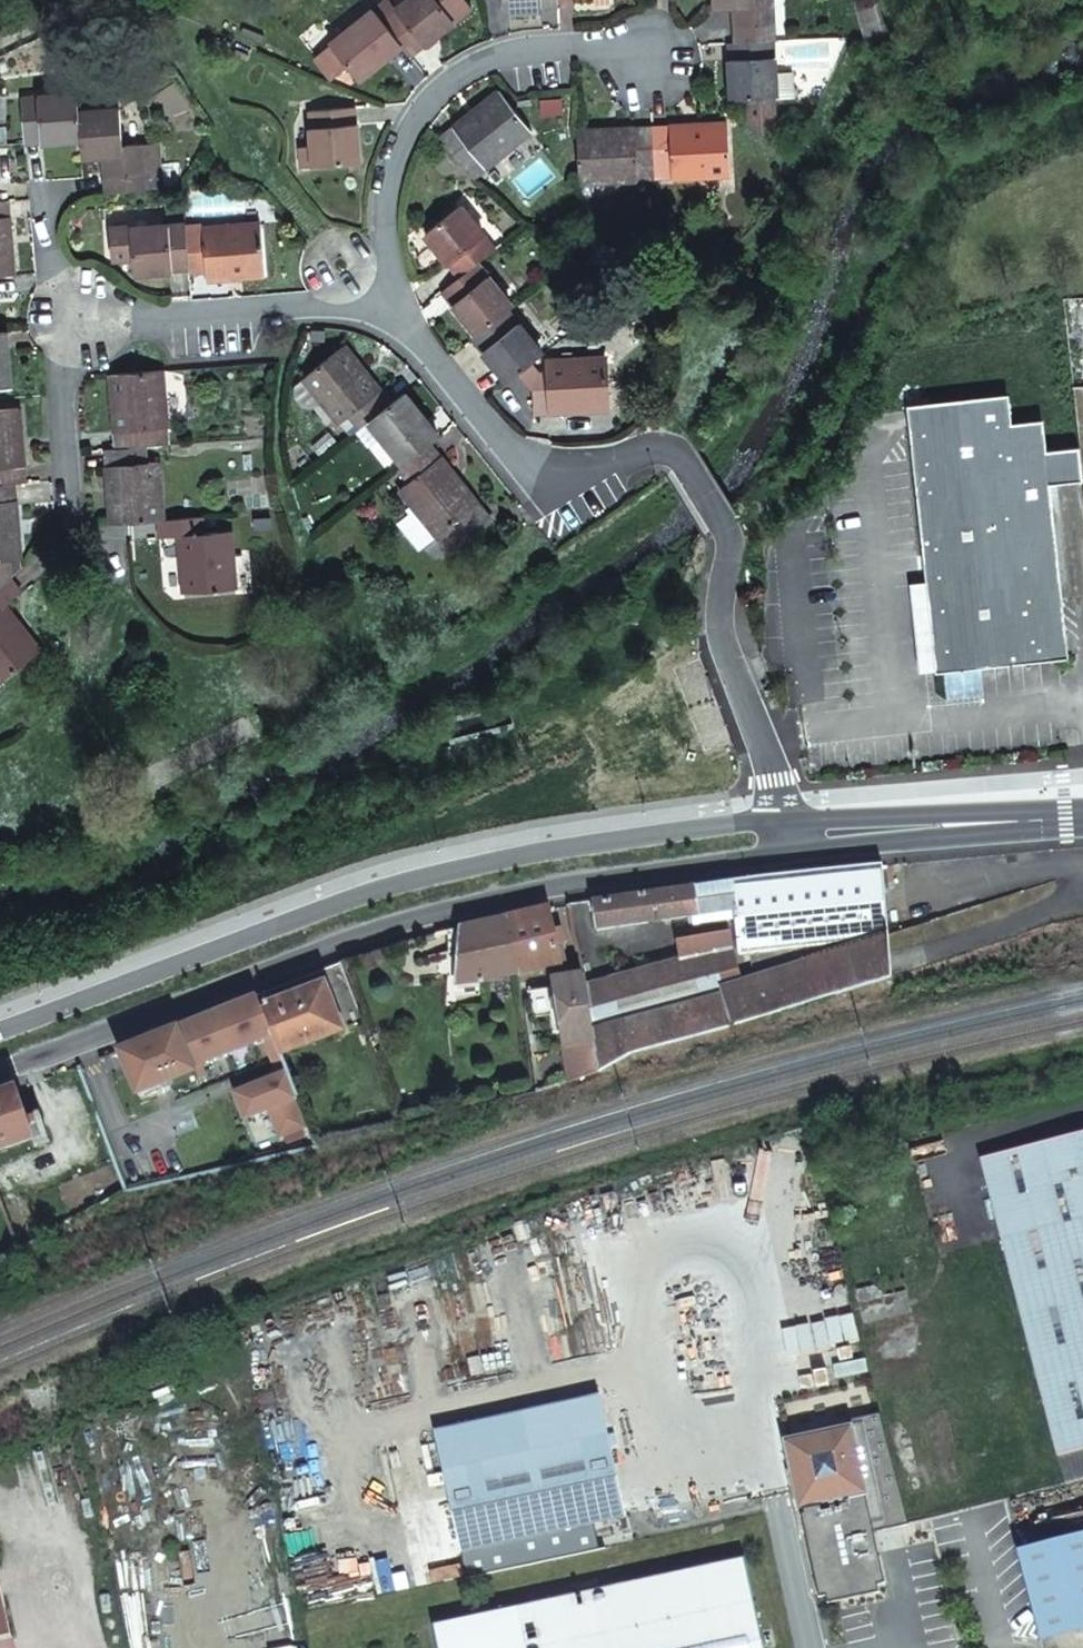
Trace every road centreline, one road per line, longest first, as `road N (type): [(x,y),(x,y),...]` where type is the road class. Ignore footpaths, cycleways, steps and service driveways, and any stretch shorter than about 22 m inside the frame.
road 1 (residential): [(386,301),(527,464),(559,473),(660,446),(682,456),(724,523),(723,629),(786,828)]
road 2 (residential): [(646,62),(573,48),(511,55),(453,82),(415,113),(393,164),(386,301)]
road 3 (secondary): [(0,1066),(323,939),(392,904)]
road 4 (secondary): [(392,904),(314,919),(0,1027)]
road 5 (secondary): [(392,904),(615,852),(786,828)]
road 6 (residential): [(386,301),(83,316)]
road 7 (secondary): [(786,828),(1082,800)]
road 8 (residential): [(83,316),(61,399),(73,528)]
road 9 (residential): [(83,316),(56,278),(44,188)]

